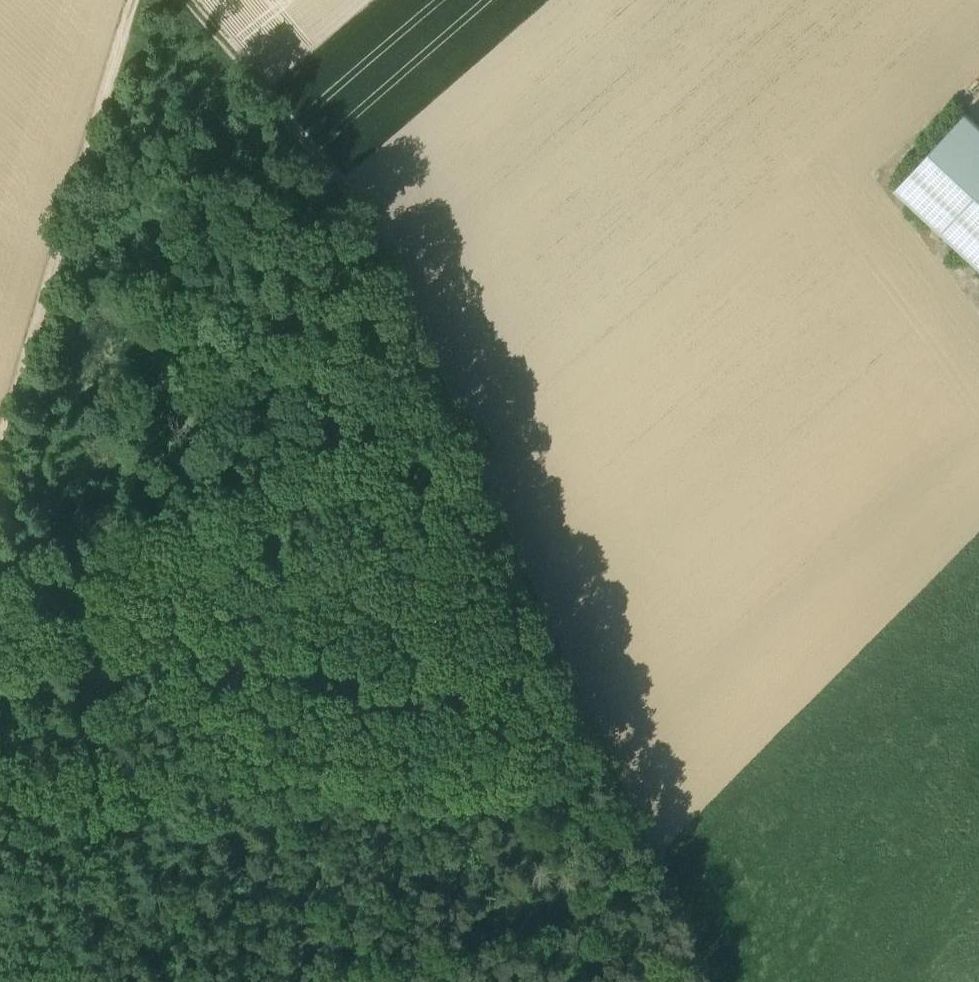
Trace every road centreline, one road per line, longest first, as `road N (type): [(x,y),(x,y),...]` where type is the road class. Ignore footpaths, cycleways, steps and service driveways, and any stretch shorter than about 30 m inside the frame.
road 1 (track): [(187,0),(384,244),(699,981)]
road 2 (track): [(0,507),(92,206),(138,0)]

